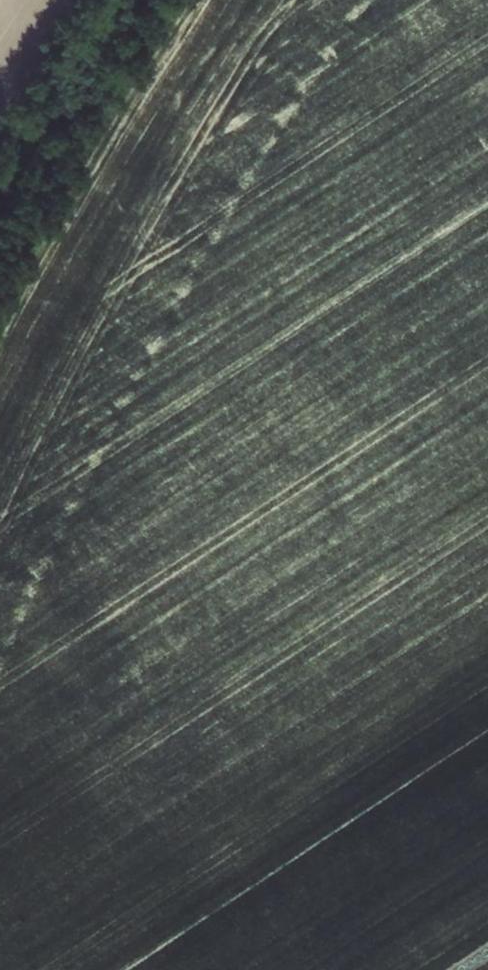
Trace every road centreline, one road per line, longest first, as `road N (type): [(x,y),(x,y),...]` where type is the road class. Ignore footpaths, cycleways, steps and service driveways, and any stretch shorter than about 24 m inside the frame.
road 1 (track): [(0,366),(218,0)]

